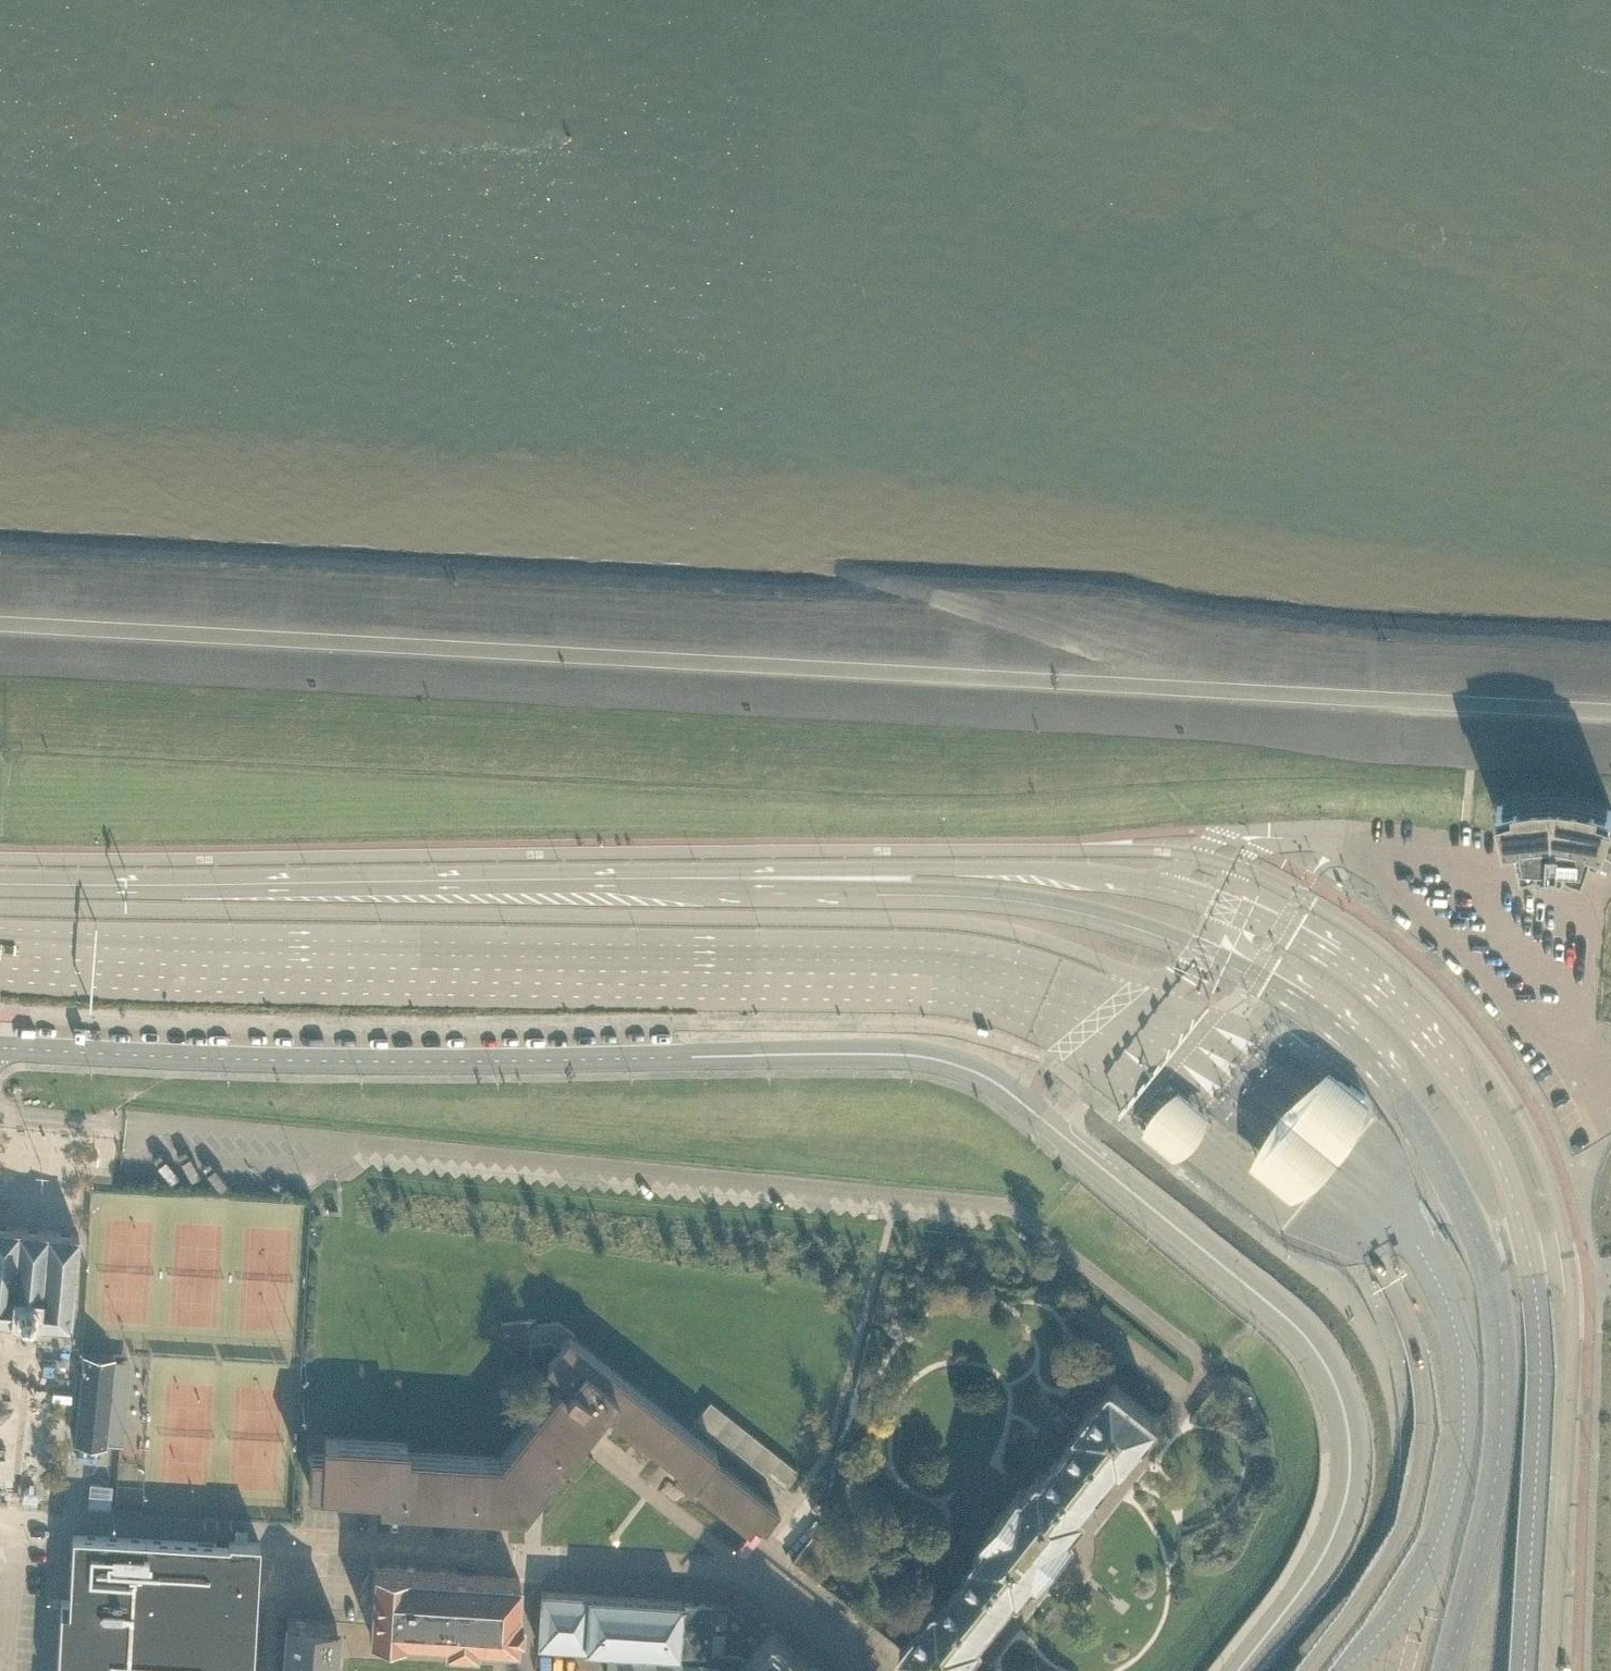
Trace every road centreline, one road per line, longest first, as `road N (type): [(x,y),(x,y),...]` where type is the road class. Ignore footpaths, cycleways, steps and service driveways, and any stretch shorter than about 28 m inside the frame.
road 1 (unclassified): [(0,906),(936,919),(1028,933),(1149,976)]
road 2 (primary): [(0,950),(937,973),(1037,996),(1089,1020)]
road 3 (tertiary): [(0,1045),(437,1058),(905,1052),(968,1066),(1031,1106)]
road 4 (primary): [(1524,1670),(1543,1356),(1534,1273),(1504,1165),(1453,1078),(1392,1007),(1335,961),(1224,904)]
road 5 (primary): [(1448,1670),(1502,1438),(1495,1281),(1437,1149),(1382,1072),(1302,1005),(1203,950)]
road 6 (primary): [(752,876),(0,880)]
road 7 (tertiary): [(1031,1106),(1300,1328),(1343,1399),(1353,1467),(1338,1525),(1301,1591),(1238,1670)]
road 8 (primary): [(1203,950),(1031,901),(752,876)]
road 9 (primary): [(1168,887),(1036,867),(752,876)]
road 10 (unclassified): [(1590,1056),(1594,1006),(1505,922),(1464,862),(1370,854)]
road 11 (unclassified): [(1370,854),(1398,895),(1559,1053),(1590,1056)]
road 12 (unclassified): [(0,1514),(141,1522)]
road 13 (unclassified): [(1265,835),(1220,835),(1168,887)]

